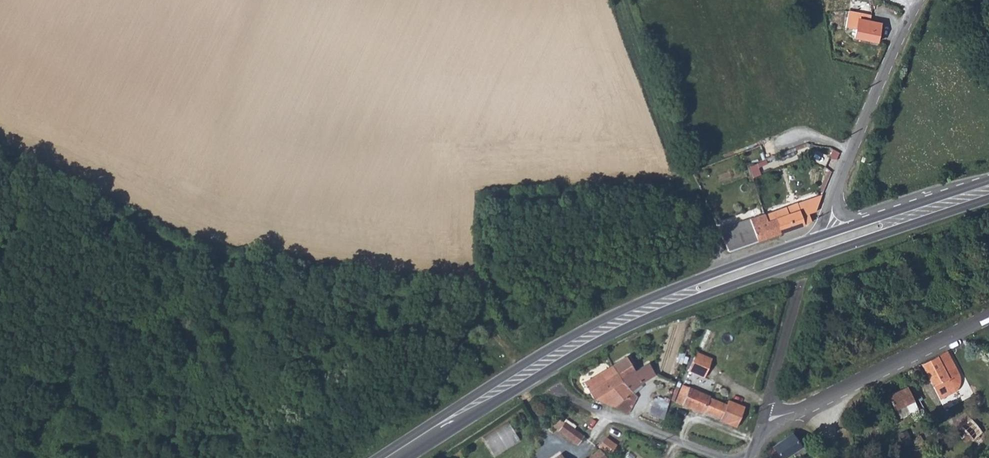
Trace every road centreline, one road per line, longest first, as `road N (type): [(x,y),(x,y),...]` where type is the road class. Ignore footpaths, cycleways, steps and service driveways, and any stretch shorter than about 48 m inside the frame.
road 1 (primary): [(398,457),(626,328),(734,283),(988,200)]
road 2 (primary): [(821,236),(620,311),(381,457)]
road 3 (track): [(620,0),(718,272)]
road 4 (residential): [(763,417),(789,416),(988,316)]
road 5 (unclassified): [(921,0),(835,186)]
road 6 (residential): [(578,402),(721,457)]
road 7 (unclassified): [(956,190),(847,216),(835,186)]
road 8 (primary): [(956,190),(821,236)]
road 9 (unclassified): [(763,417),(800,289)]

